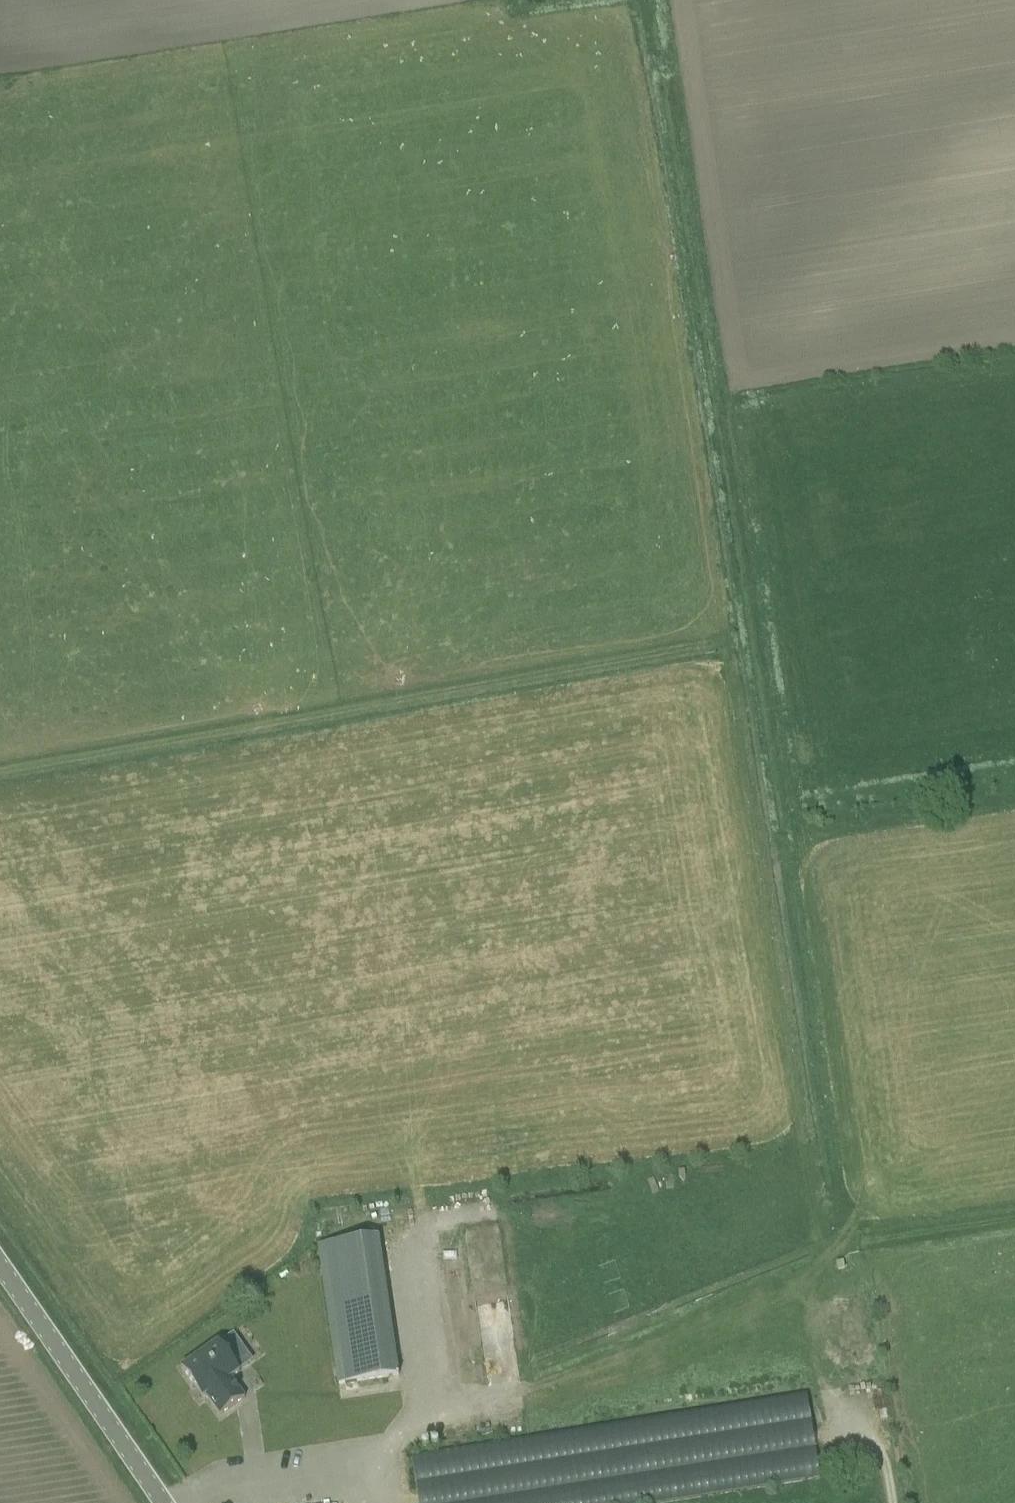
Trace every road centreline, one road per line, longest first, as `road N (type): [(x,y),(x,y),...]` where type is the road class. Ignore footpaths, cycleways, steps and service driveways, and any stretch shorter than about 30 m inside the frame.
road 1 (unclassified): [(168,1502),(0,1264)]

